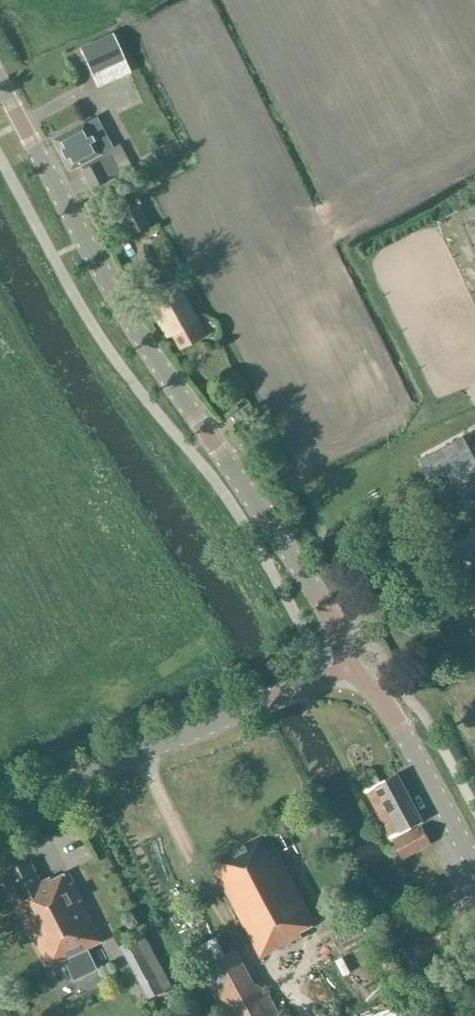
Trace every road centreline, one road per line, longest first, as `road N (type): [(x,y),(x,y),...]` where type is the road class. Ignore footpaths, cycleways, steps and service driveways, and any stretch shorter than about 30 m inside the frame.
road 1 (tertiary): [(352,667),(317,593),(133,325),(0,83)]
road 2 (tertiary): [(0,807),(303,687)]
road 3 (tertiary): [(474,865),(400,727),(352,667)]

